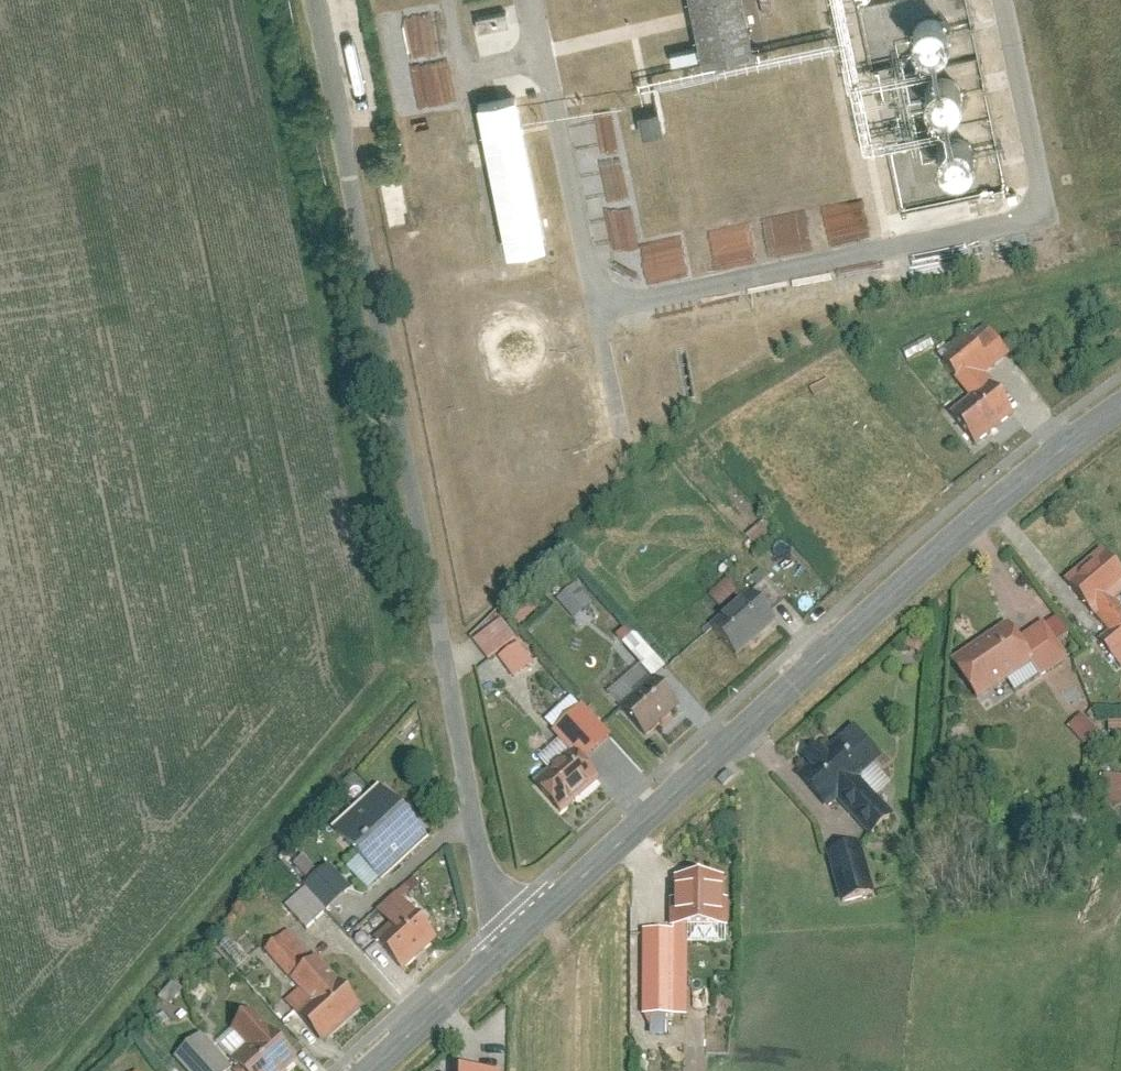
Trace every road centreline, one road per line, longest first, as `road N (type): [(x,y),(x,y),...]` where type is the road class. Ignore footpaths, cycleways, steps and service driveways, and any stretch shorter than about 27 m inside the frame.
road 1 (residential): [(312,0),(486,858),(507,910),(523,925)]
road 2 (residential): [(523,925),(966,525),(1120,403)]
road 3 (residential): [(362,1070),(523,925)]

